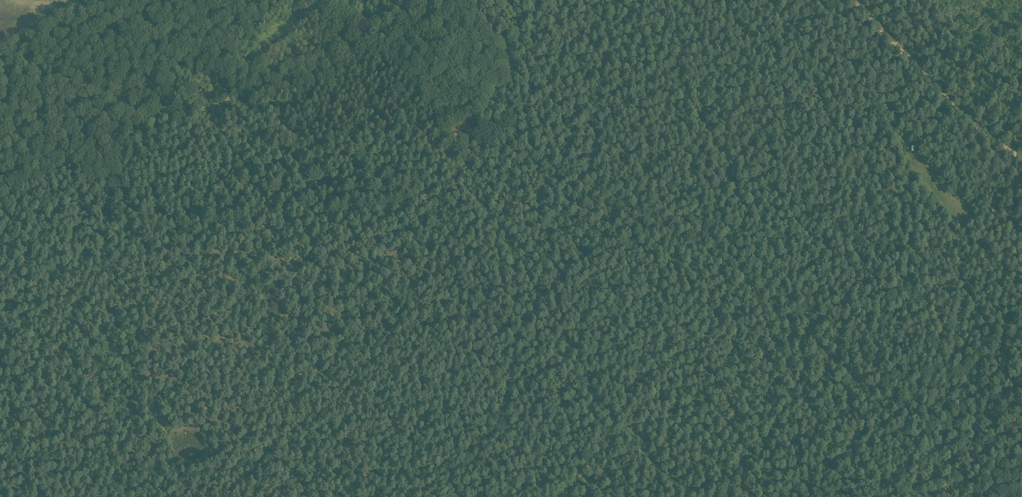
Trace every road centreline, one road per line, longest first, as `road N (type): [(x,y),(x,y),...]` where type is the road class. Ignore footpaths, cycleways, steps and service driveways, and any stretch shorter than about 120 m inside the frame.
road 1 (track): [(463,496),(508,401),(536,300),(598,252),(630,213),(530,158),(446,130),(376,44)]
road 2 (track): [(806,314),(698,371),(656,406),(645,449),(673,483),(703,488),(831,424),(915,403),(1021,338)]
road 3 (track): [(770,0),(962,412),(1007,472),(1021,479)]
road 4 (track): [(0,458),(186,476),(287,461),(364,477),(429,479),(476,469)]
road 5 (track): [(365,50),(328,79),(237,95),(0,195)]
road 6 (track): [(116,225),(103,243),(136,361),(136,397),(167,434),(177,472)]
road 7 (track): [(284,461),(287,379),(245,292),(251,221)]
road 8 (track): [(1021,158),(981,131),(854,0)]
road 9 (track): [(287,379),(432,323),(486,312)]
road 10 (track): [(542,294),(607,418),(644,433)]
road 11 (track): [(520,341),(486,312),(480,283),(427,197)]
road 12 (track): [(903,287),(1021,183)]
road 13 (track): [(156,134),(225,172),(298,153)]

